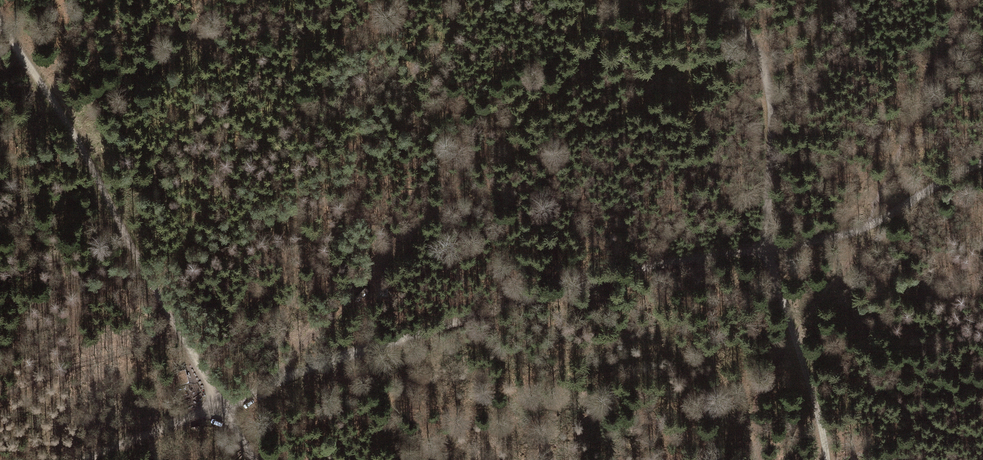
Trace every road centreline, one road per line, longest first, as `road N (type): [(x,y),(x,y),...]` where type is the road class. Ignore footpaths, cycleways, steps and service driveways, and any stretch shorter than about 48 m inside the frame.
road 1 (track): [(982,163),(866,227),(592,278),(361,348),(218,405)]
road 2 (track): [(957,0),(866,227),(761,391),(761,459)]
road 3 (track): [(815,424),(768,246),(770,97),(749,33),(719,0)]
road 4 (track): [(0,27),(73,133),(218,405)]
road 5 (track): [(85,459),(218,405)]

